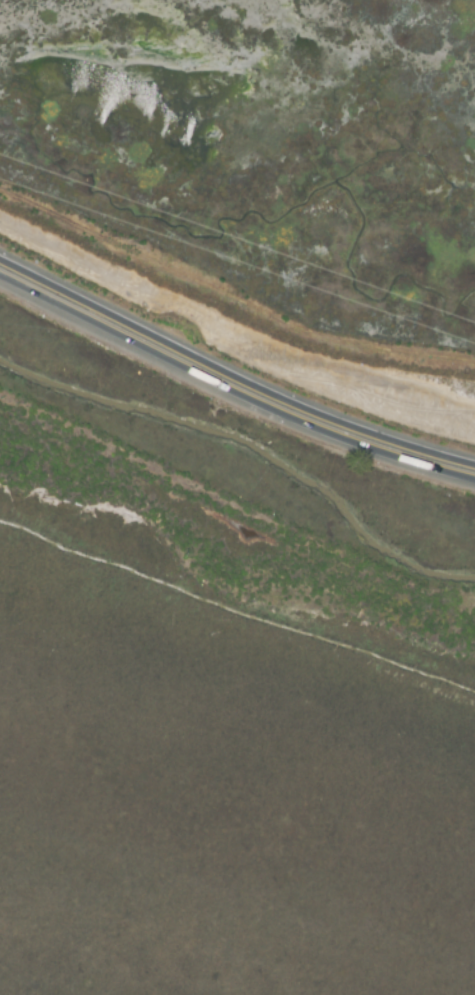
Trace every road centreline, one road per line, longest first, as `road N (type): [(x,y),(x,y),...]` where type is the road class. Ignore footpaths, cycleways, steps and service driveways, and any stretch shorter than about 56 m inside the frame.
road 1 (trunk): [(474,470),(303,415),(0,267)]
road 2 (trunk): [(0,283),(246,406),(474,486)]

